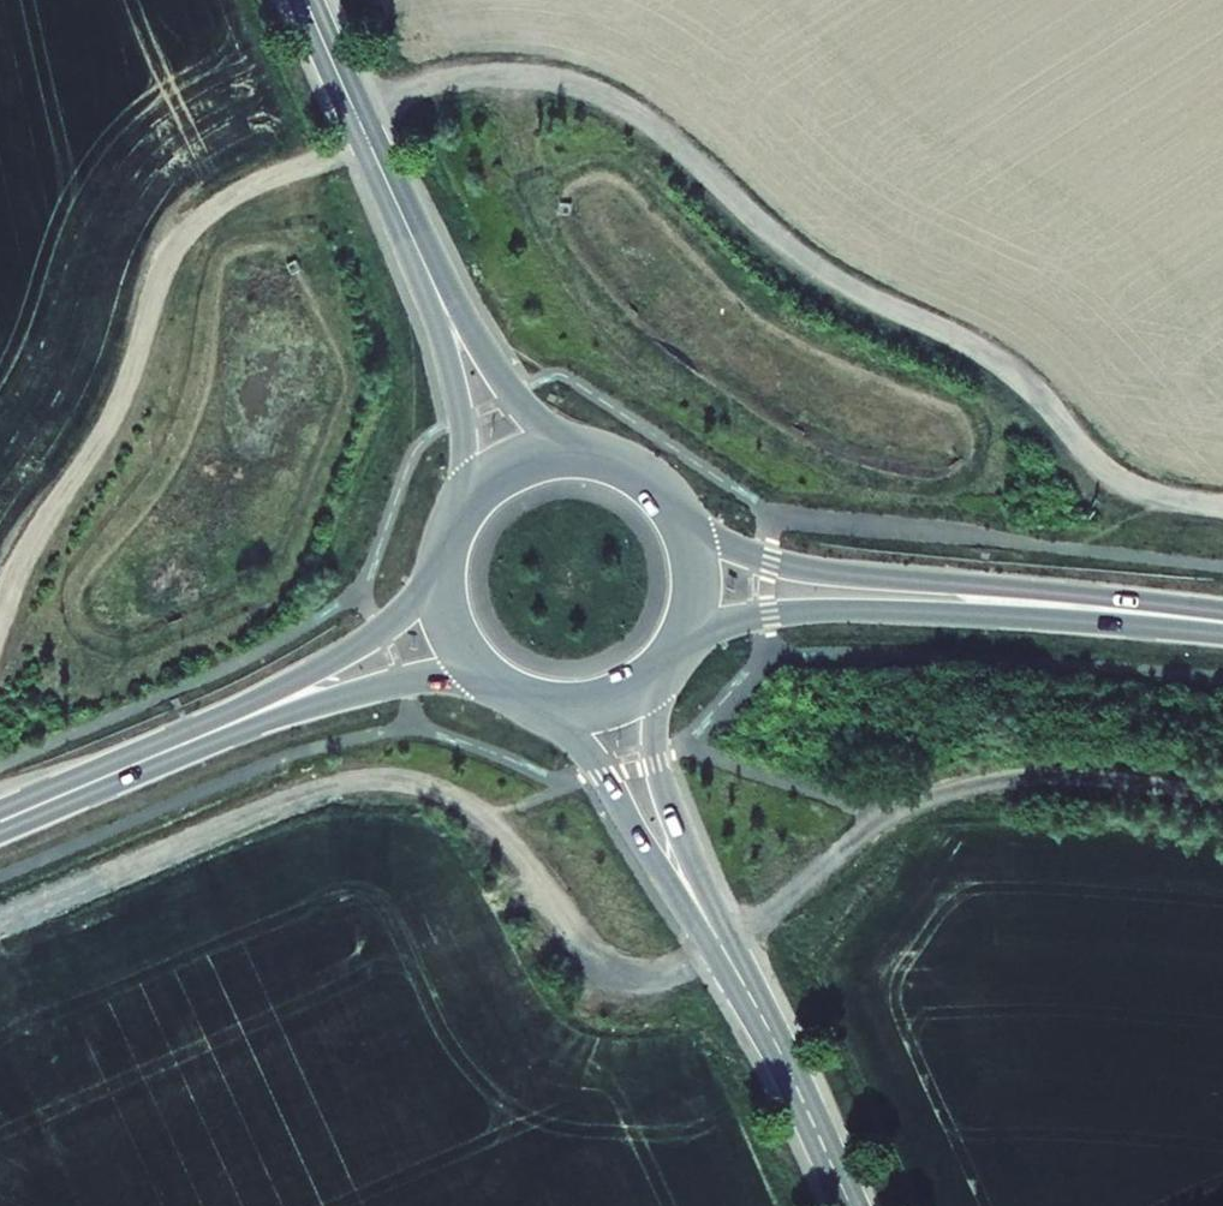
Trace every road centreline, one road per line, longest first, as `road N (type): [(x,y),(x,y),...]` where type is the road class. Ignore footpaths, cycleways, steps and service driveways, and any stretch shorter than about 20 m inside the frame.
road 1 (track): [(883,819),(767,915),(665,974),(621,986),(579,964),(526,862),(498,830),(449,799),(396,781),(326,785),(0,925)]
road 2 (track): [(363,127),(383,107),(433,84),(478,76),(540,81),(622,109),(682,150),(756,227),(1027,381),(1115,481),(1222,506)]
road 3 (track): [(363,127),(219,195),(176,235),(108,431),(27,552),(0,625)]
road 4 (track): [(1222,794),(979,784),(883,819),(681,744)]
road 5 (primary): [(1213,621),(804,569),(739,553),(682,520)]
road 6 (primary): [(679,644),(738,618),(833,610),(1213,621)]
road 7 (secondary): [(532,700),(588,750),(637,834),(720,942)]
road 8 (secondary): [(852,1205),(720,942)]
road 9 (primary): [(445,555),(394,623),(218,730)]
road 10 (secondary): [(423,260),(307,0)]
road 11 (primary): [(218,730),(416,680),(495,682)]
road 12 (secondary): [(720,942),(656,758),(656,673)]
road 13 (secondary): [(600,457),(513,393),(423,260)]
road 14 (secondary): [(423,260),(463,418),(459,517)]
road 15 (primary): [(218,730),(0,821)]
road 16 (primary): [(600,457),(525,461),(492,479),(459,517)]
road 17 (primary): [(445,555),(452,626),(495,682)]
road 18 (primary): [(532,700),(603,702),(656,673)]
road 19 (primary): [(679,644),(696,588),(682,520)]

